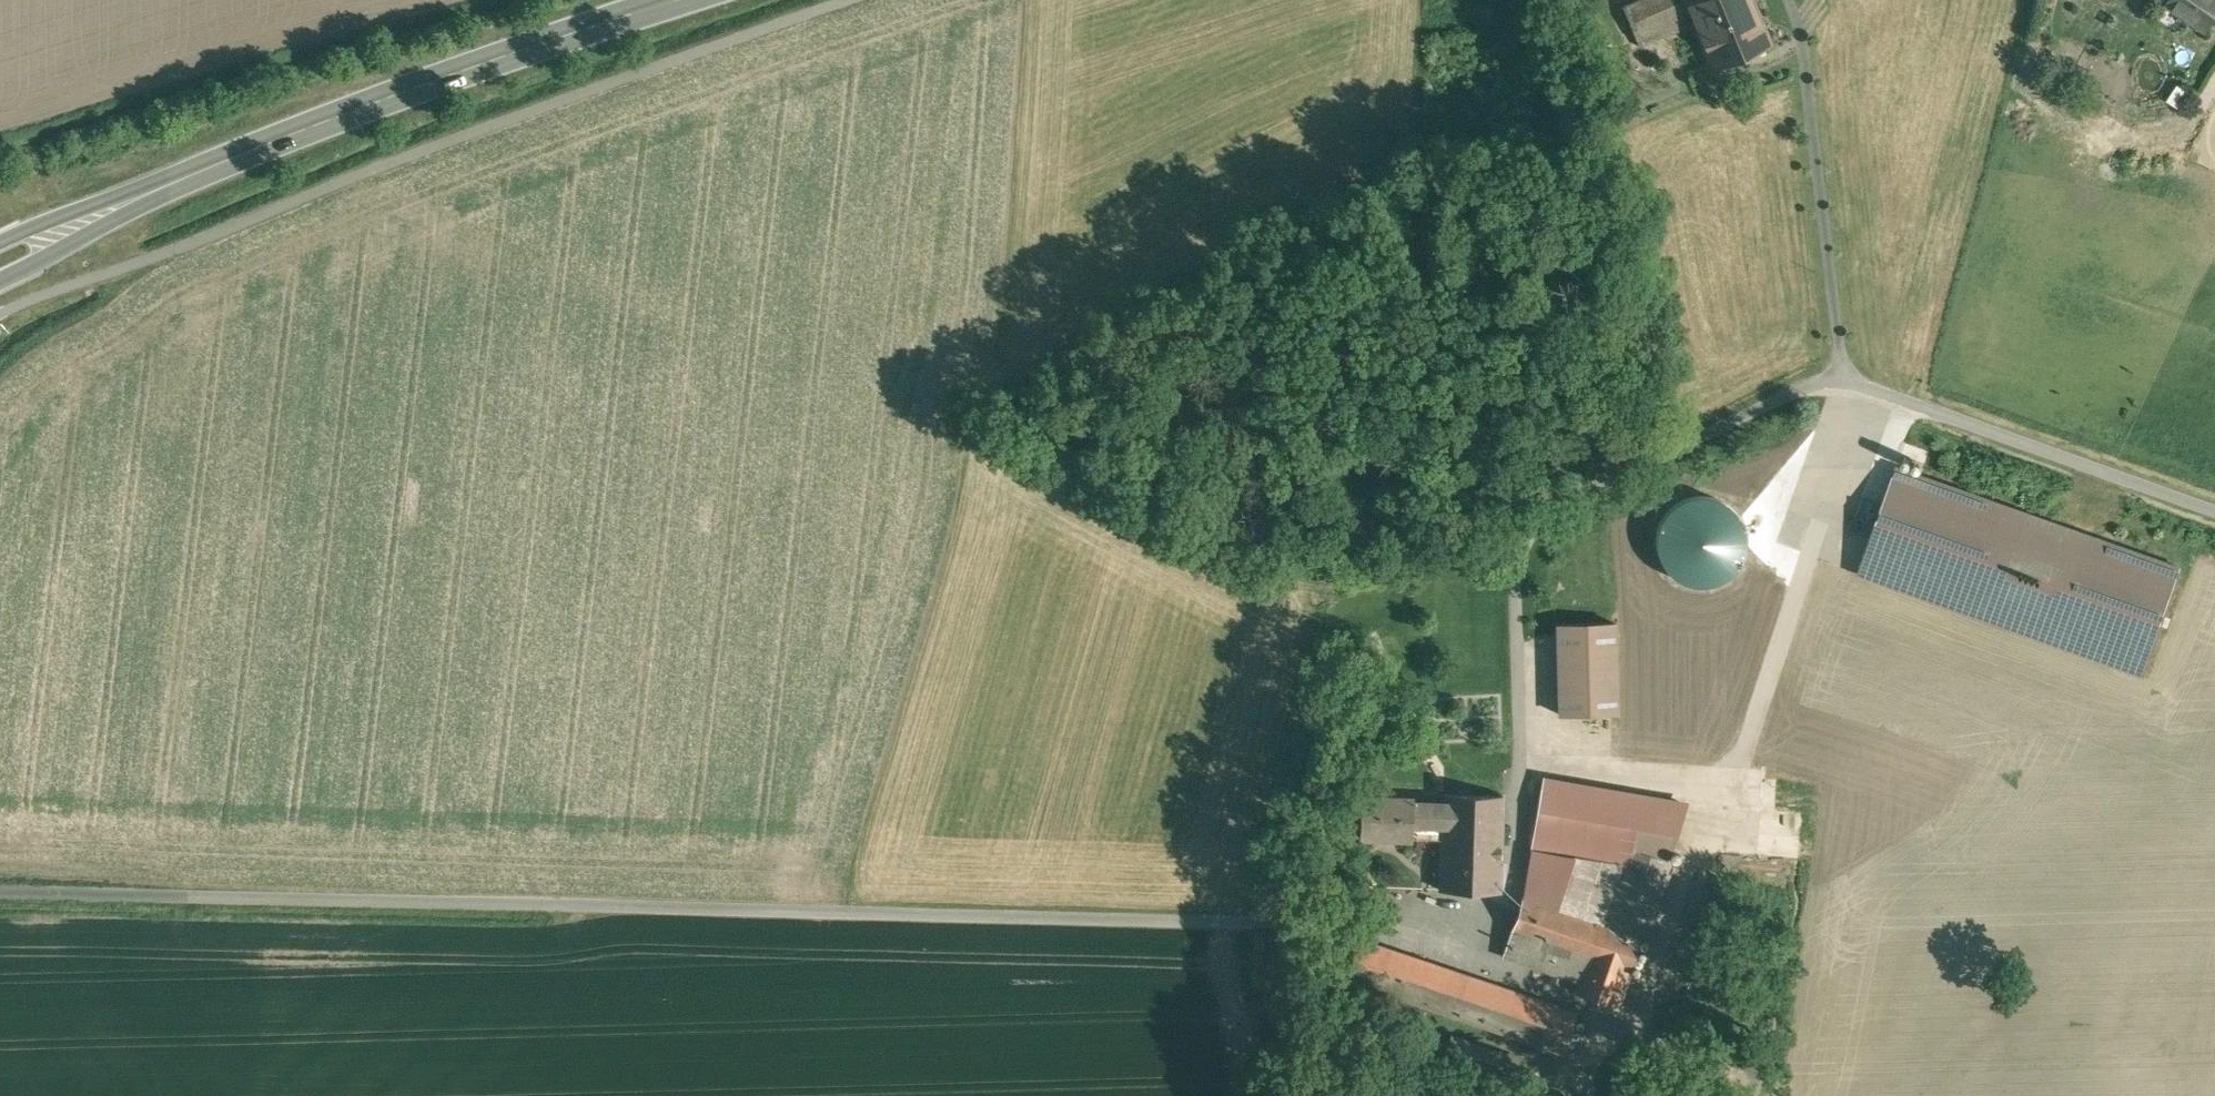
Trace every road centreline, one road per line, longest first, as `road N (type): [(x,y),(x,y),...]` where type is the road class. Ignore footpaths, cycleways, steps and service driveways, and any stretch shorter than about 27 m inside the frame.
road 1 (primary): [(45,237),(280,134),(696,0)]

